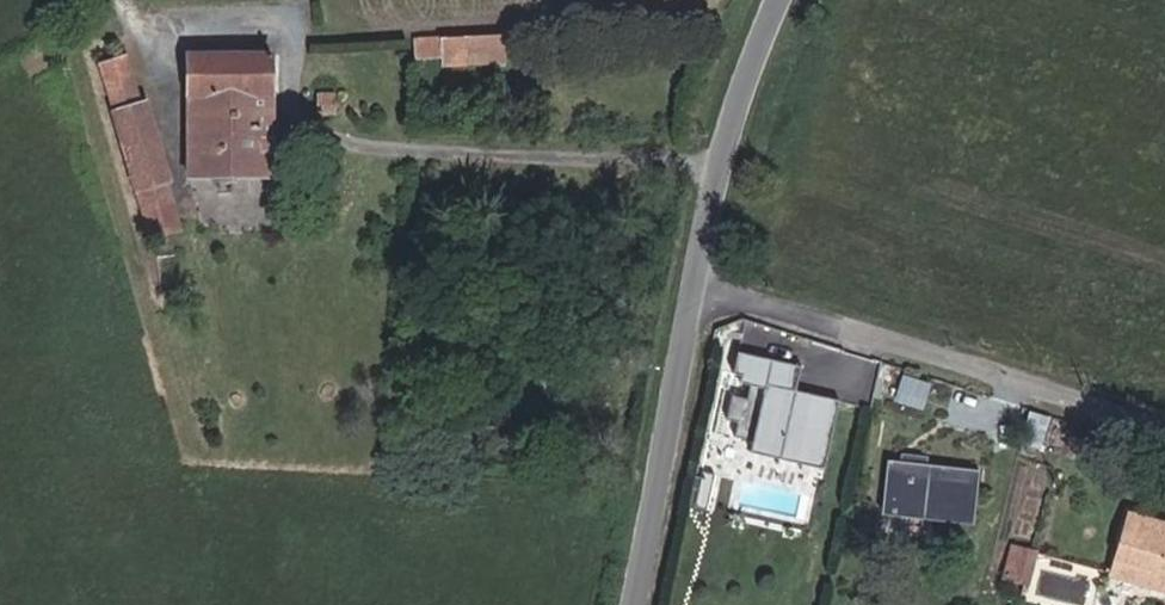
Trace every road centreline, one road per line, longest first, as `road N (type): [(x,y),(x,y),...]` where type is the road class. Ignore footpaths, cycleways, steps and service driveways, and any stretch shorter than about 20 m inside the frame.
road 1 (residential): [(691,285),(1164,434)]
road 2 (unclassified): [(691,285),(626,604)]
road 3 (unclassified): [(774,0),(752,51),(691,285)]

